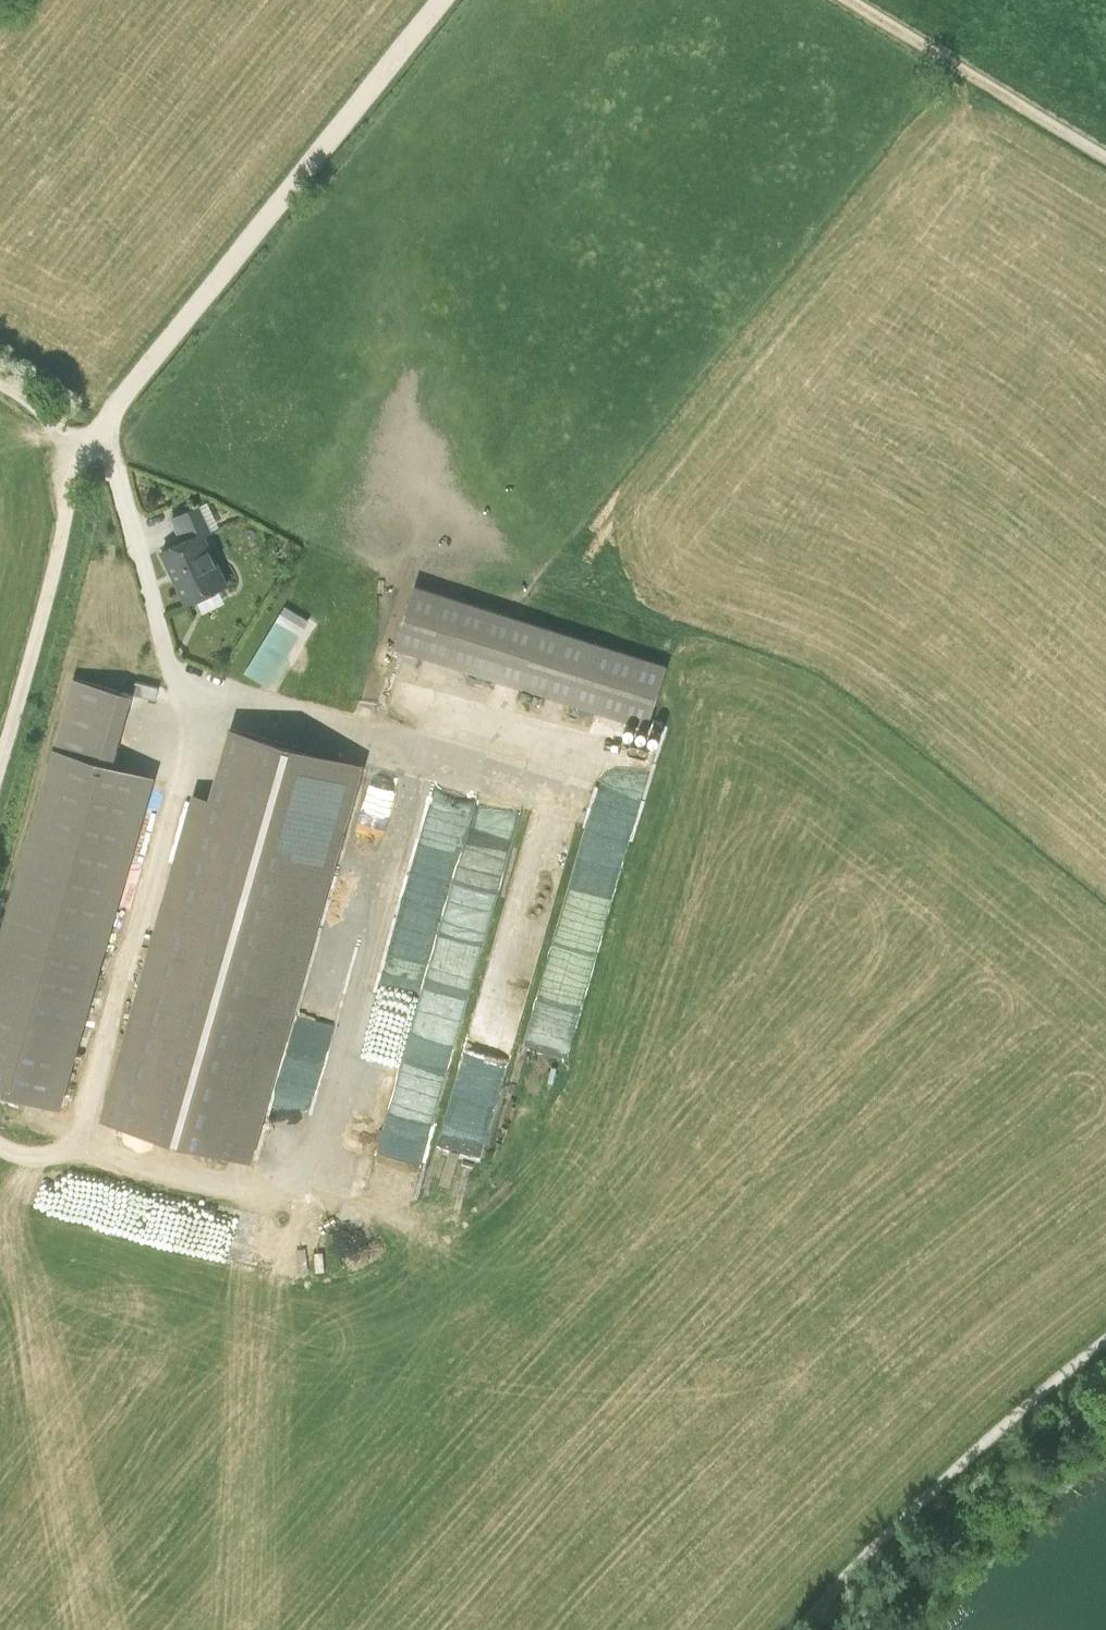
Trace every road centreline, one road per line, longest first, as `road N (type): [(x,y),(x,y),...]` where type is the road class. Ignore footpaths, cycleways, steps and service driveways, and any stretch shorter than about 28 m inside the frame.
road 1 (track): [(85,448),(442,0)]
road 2 (track): [(1105,1321),(894,1508),(776,1629)]
road 3 (track): [(0,750),(85,448)]
road 4 (track): [(1105,157),(850,0)]

